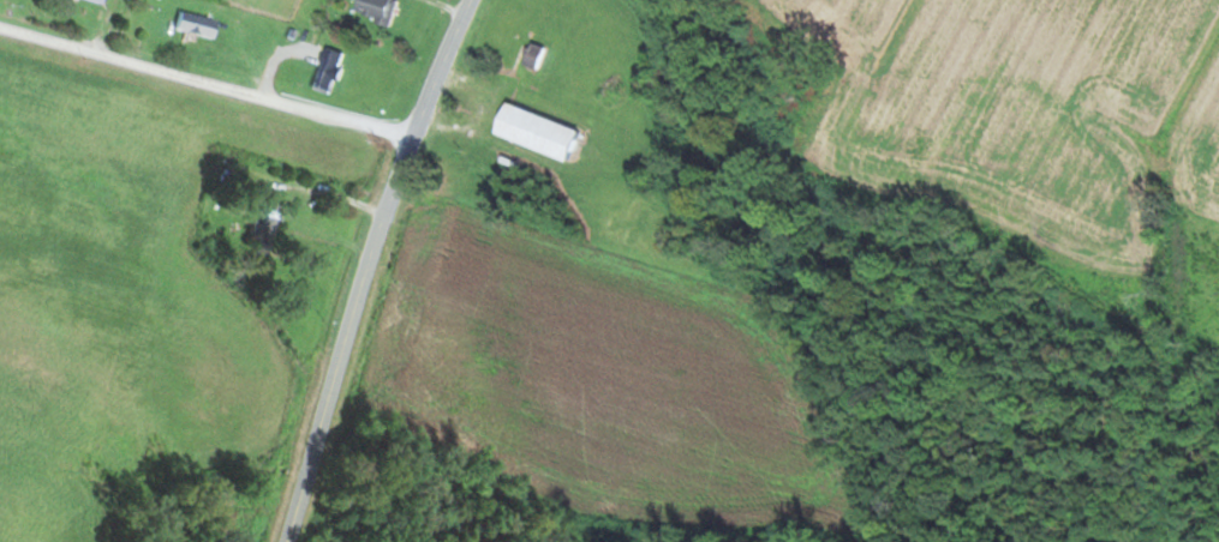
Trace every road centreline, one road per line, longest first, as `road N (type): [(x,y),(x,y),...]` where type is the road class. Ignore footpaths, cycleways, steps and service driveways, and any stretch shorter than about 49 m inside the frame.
road 1 (secondary): [(287,541),(419,113),(471,0)]
road 2 (residential): [(412,136),(0,23)]
road 3 (residential): [(431,86),(590,167),(610,118)]

